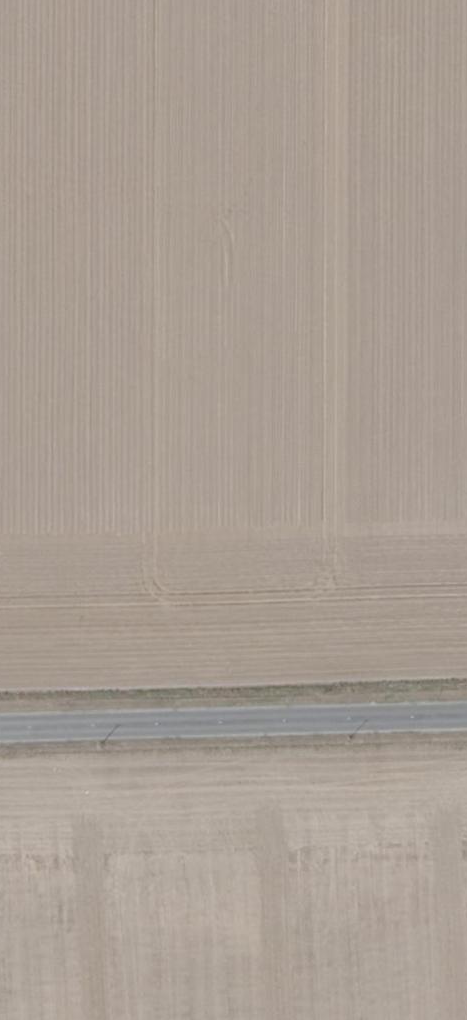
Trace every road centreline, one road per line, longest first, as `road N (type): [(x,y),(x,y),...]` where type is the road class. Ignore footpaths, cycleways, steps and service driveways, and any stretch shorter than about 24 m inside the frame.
road 1 (tertiary): [(466,724),(0,735)]

